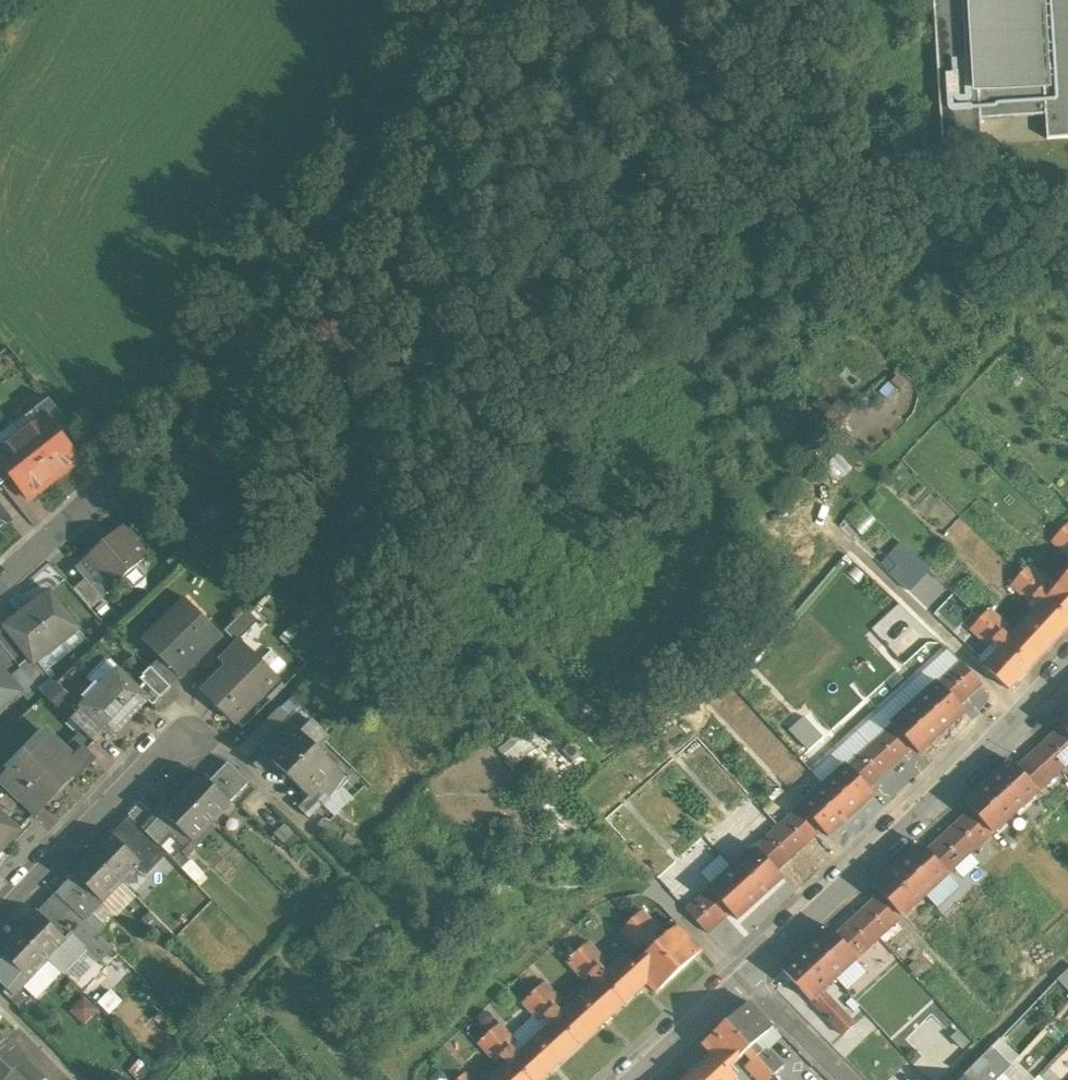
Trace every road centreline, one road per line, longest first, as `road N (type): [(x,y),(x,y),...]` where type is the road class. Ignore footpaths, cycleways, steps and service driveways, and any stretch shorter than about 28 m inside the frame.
road 1 (track): [(458,0),(395,138),(266,347),(110,488)]
road 2 (residential): [(745,976),(941,793),(1067,659)]
road 3 (residential): [(311,836),(184,719),(0,910)]
road 4 (residential): [(638,1079),(745,976)]
road 5 (residential): [(745,976),(848,1079)]
road 6 (residential): [(0,583),(110,488)]

